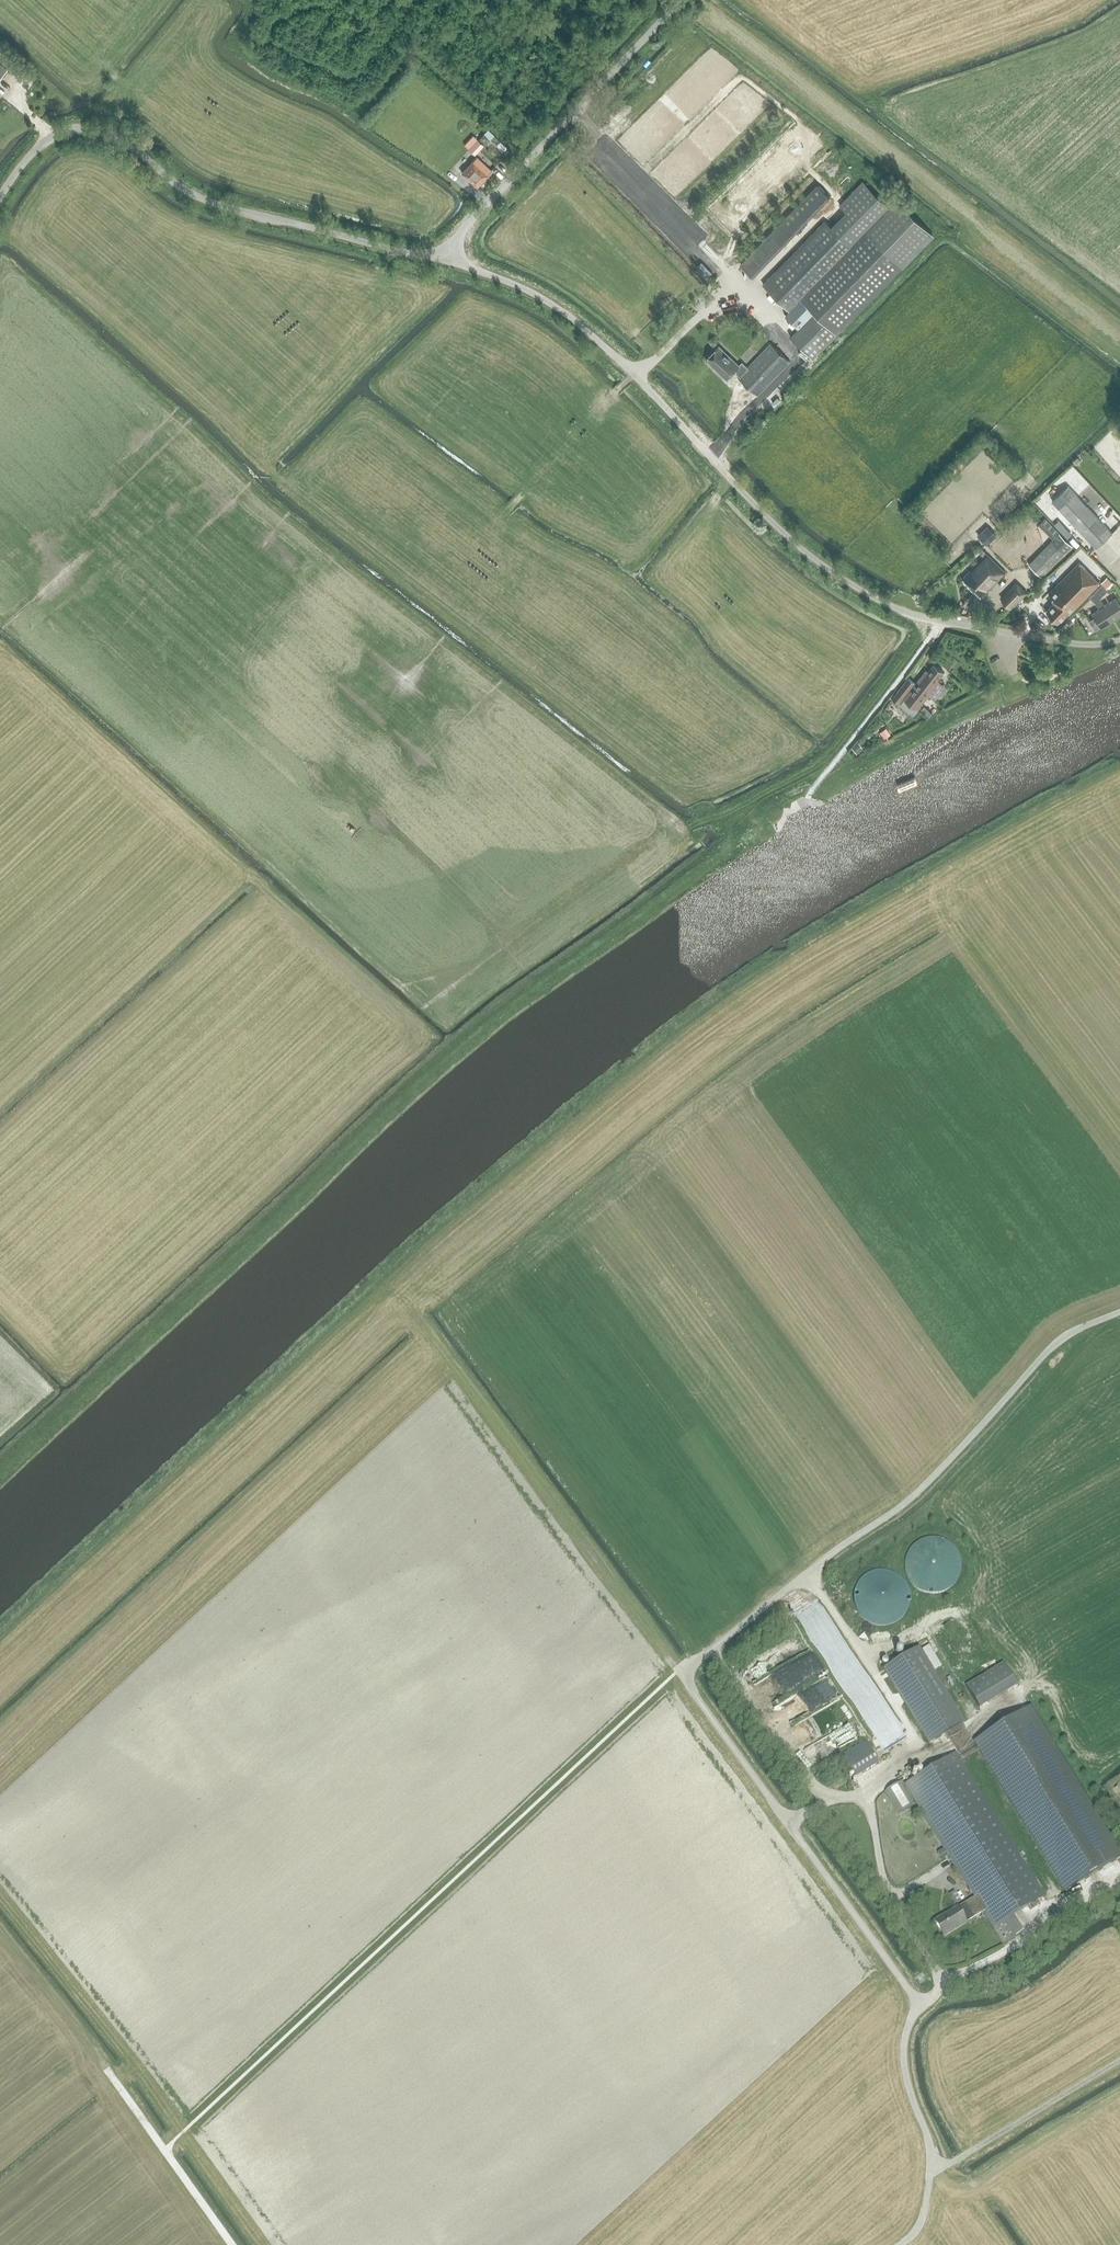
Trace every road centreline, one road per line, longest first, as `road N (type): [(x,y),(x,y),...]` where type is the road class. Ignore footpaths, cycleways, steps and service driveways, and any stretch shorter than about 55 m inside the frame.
road 1 (unclassified): [(900,2244),(920,2224),(930,2179),(930,2147),(903,2053),(920,2006),(692,1690),(689,1672),(916,1493),(1058,1342),(1119,1312)]
road 2 (unclassified): [(938,621),(872,596),(792,541),(569,316),(447,262)]
road 3 (unclassified): [(0,198),(45,142),(90,130),(127,143),(203,199),(447,262)]
road 4 (unclassified): [(447,262),(465,228),(680,0)]
road 5 (track): [(747,291),(601,138)]
road 6 (residential): [(1119,639),(1073,644),(938,621)]
road 7 (track): [(736,82),(640,176)]

